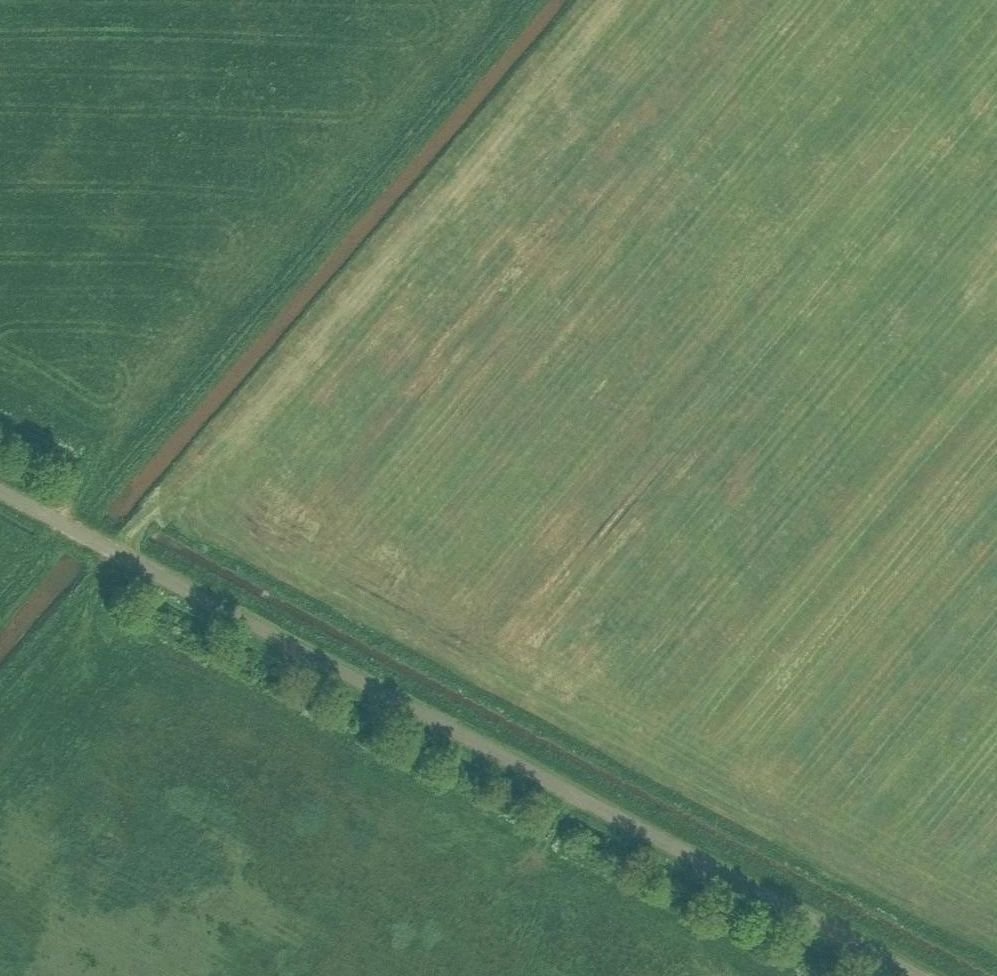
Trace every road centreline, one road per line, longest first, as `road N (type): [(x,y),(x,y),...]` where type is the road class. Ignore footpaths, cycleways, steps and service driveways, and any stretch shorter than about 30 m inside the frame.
road 1 (unclassified): [(917,975),(0,491)]

